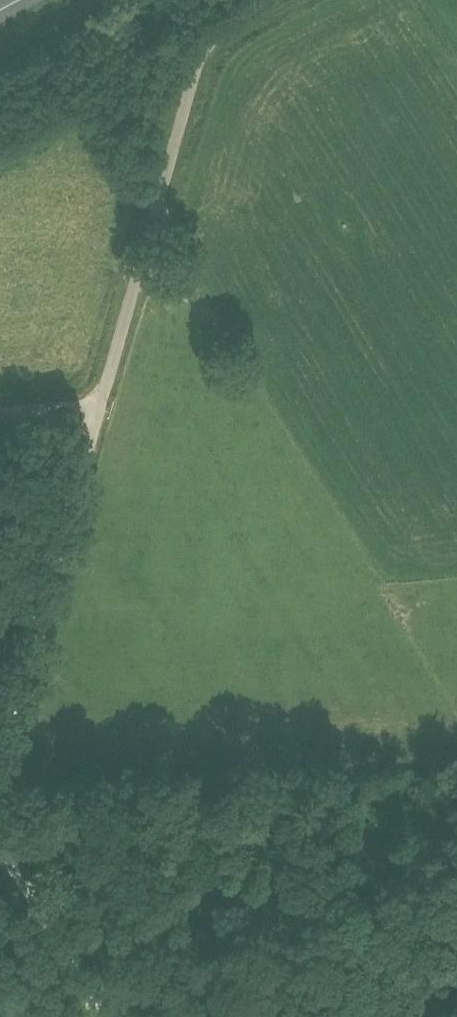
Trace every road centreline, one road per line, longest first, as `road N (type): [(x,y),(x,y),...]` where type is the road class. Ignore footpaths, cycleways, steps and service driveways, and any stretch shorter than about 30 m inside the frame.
road 1 (unclassified): [(0,414),(97,408),(201,58),(211,38),(271,0)]
road 2 (track): [(97,408),(0,761)]
road 3 (track): [(0,823),(104,1016)]

